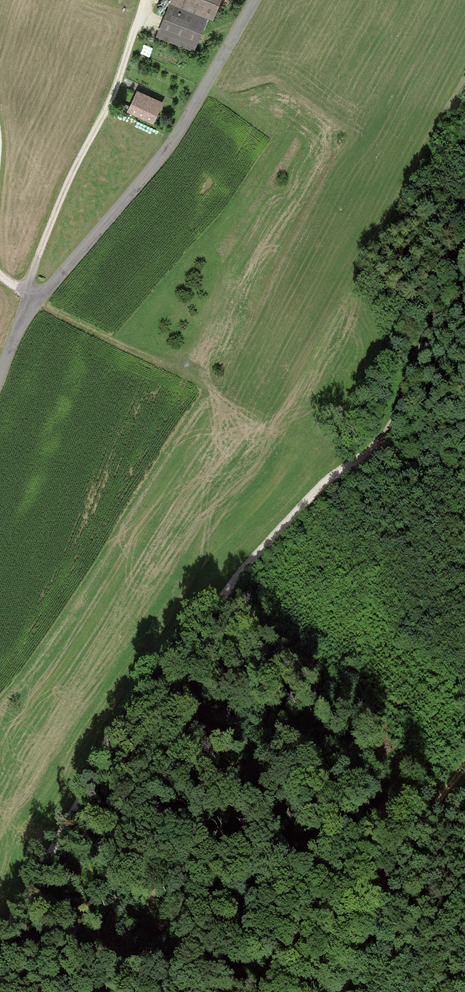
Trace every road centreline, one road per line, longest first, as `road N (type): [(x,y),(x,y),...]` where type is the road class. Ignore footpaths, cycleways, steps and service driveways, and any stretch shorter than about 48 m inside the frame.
road 1 (track): [(464,243),(403,397),(369,450),(309,496),(133,713),(82,791),(32,906),(0,947)]
road 2 (unclassified): [(0,374),(31,303),(149,171),(254,0)]
road 3 (track): [(341,468),(280,560),(256,620),(236,826)]
road 4 (track): [(142,0),(107,106),(46,234),(31,303),(0,276)]
road 5 (track): [(464,768),(440,800),(339,991)]
road 6 (track): [(161,991),(236,826)]

